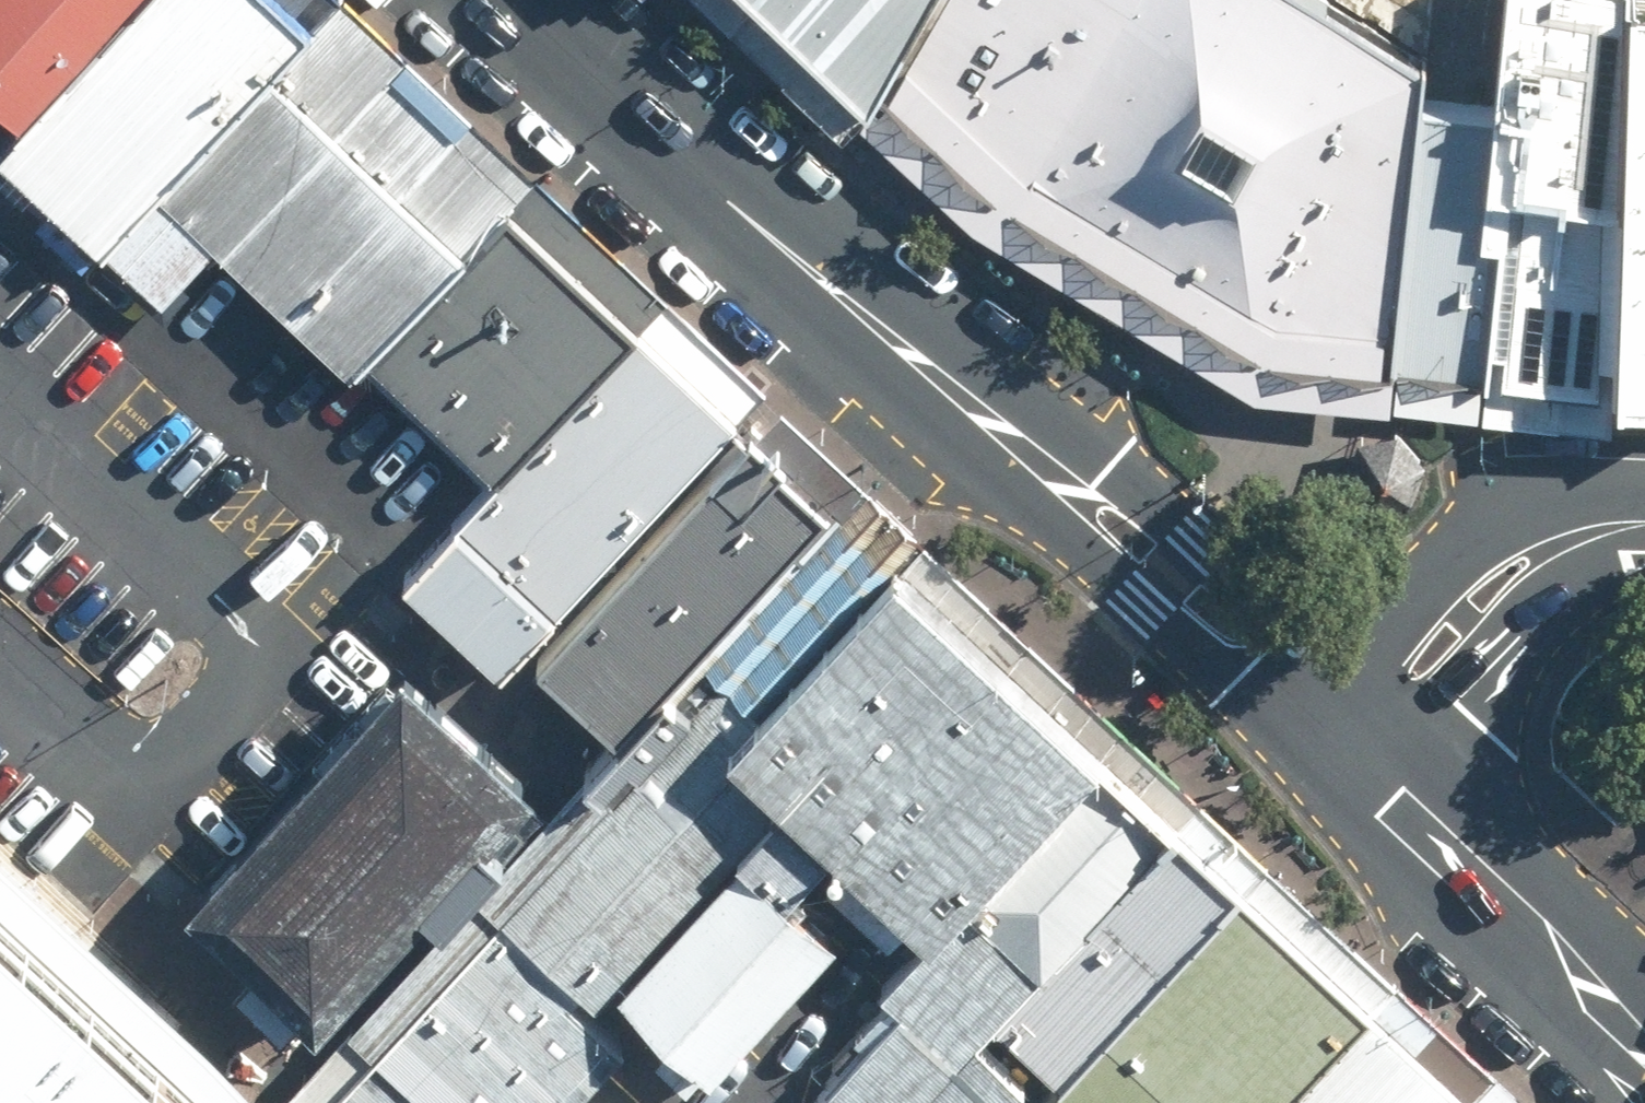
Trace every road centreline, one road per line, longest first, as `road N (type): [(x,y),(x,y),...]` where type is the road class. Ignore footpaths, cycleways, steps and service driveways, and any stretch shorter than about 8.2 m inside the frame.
road 1 (primary): [(512,0),(954,403)]
road 2 (primary): [(954,403),(1078,453),(1210,537),(1345,674)]
road 3 (primary): [(1285,732),(1040,513),(954,403)]
road 4 (residential): [(1345,674),(1447,567),(1486,540),(1522,525),(1644,520)]
road 5 (residential): [(1644,526),(1583,551),(1551,577),(1397,750)]
road 6 (primary): [(1424,829),(1644,1042)]

